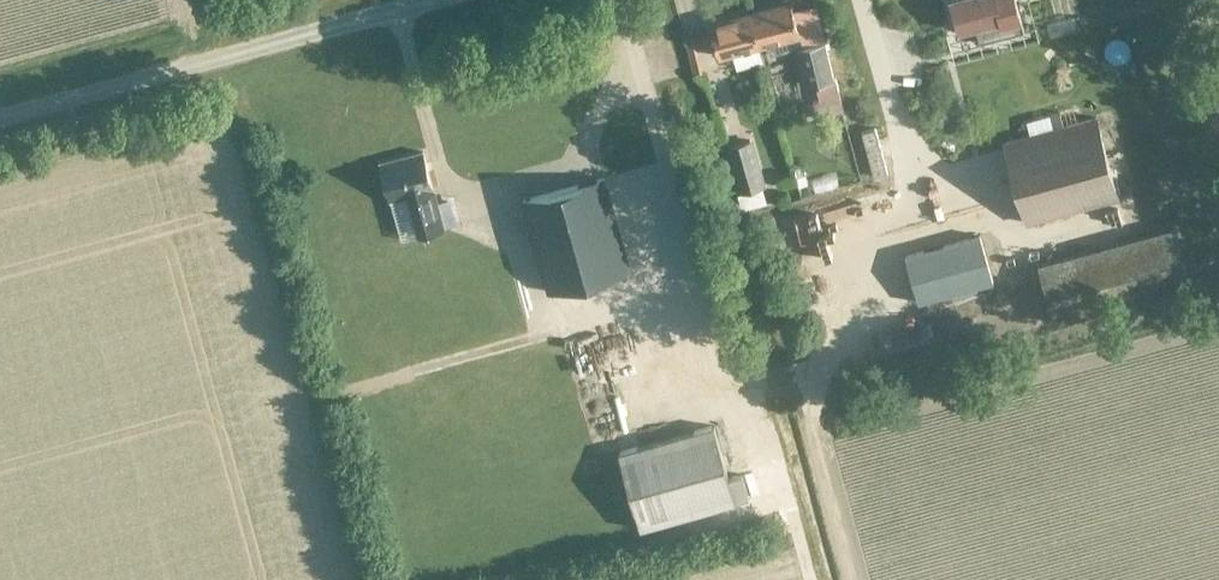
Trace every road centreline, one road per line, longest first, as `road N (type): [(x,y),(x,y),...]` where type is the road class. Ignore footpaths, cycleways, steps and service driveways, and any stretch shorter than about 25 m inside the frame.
road 1 (unclassified): [(0,115),(425,0)]

